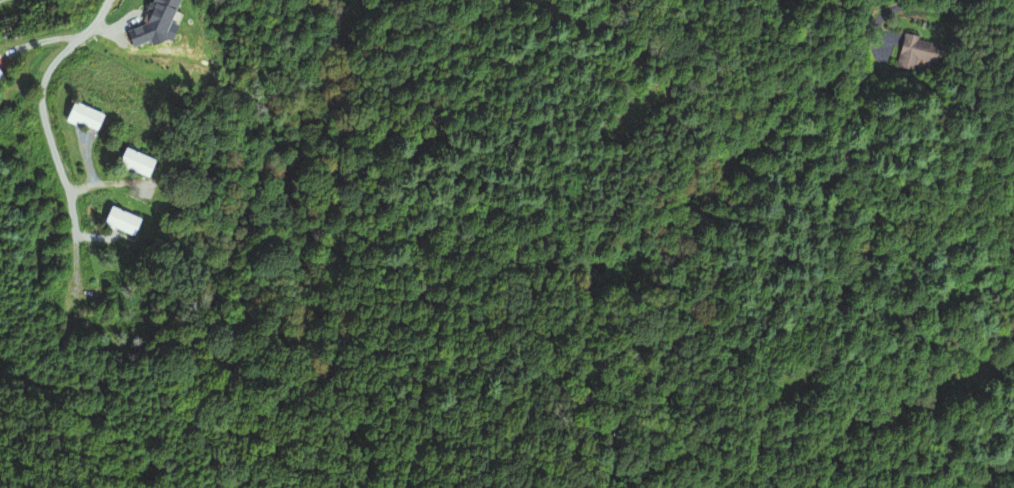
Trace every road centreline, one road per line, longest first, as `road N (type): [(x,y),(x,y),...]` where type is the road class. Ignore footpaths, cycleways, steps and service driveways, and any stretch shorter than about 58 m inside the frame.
road 1 (residential): [(108,0),(49,69),(41,91),(74,246)]

